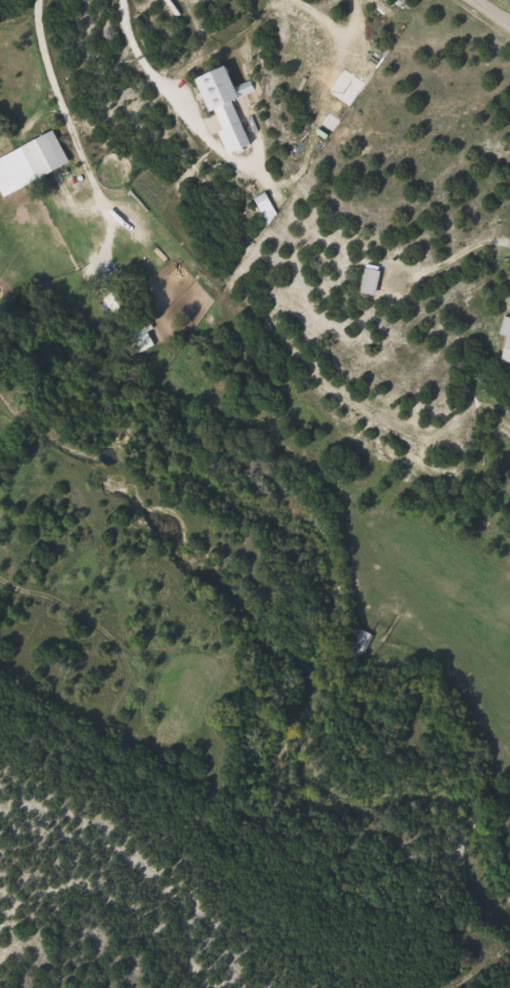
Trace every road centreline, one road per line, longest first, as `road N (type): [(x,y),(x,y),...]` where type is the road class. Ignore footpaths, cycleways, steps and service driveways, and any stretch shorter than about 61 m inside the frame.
road 1 (residential): [(509,221),(485,217),(396,120)]

